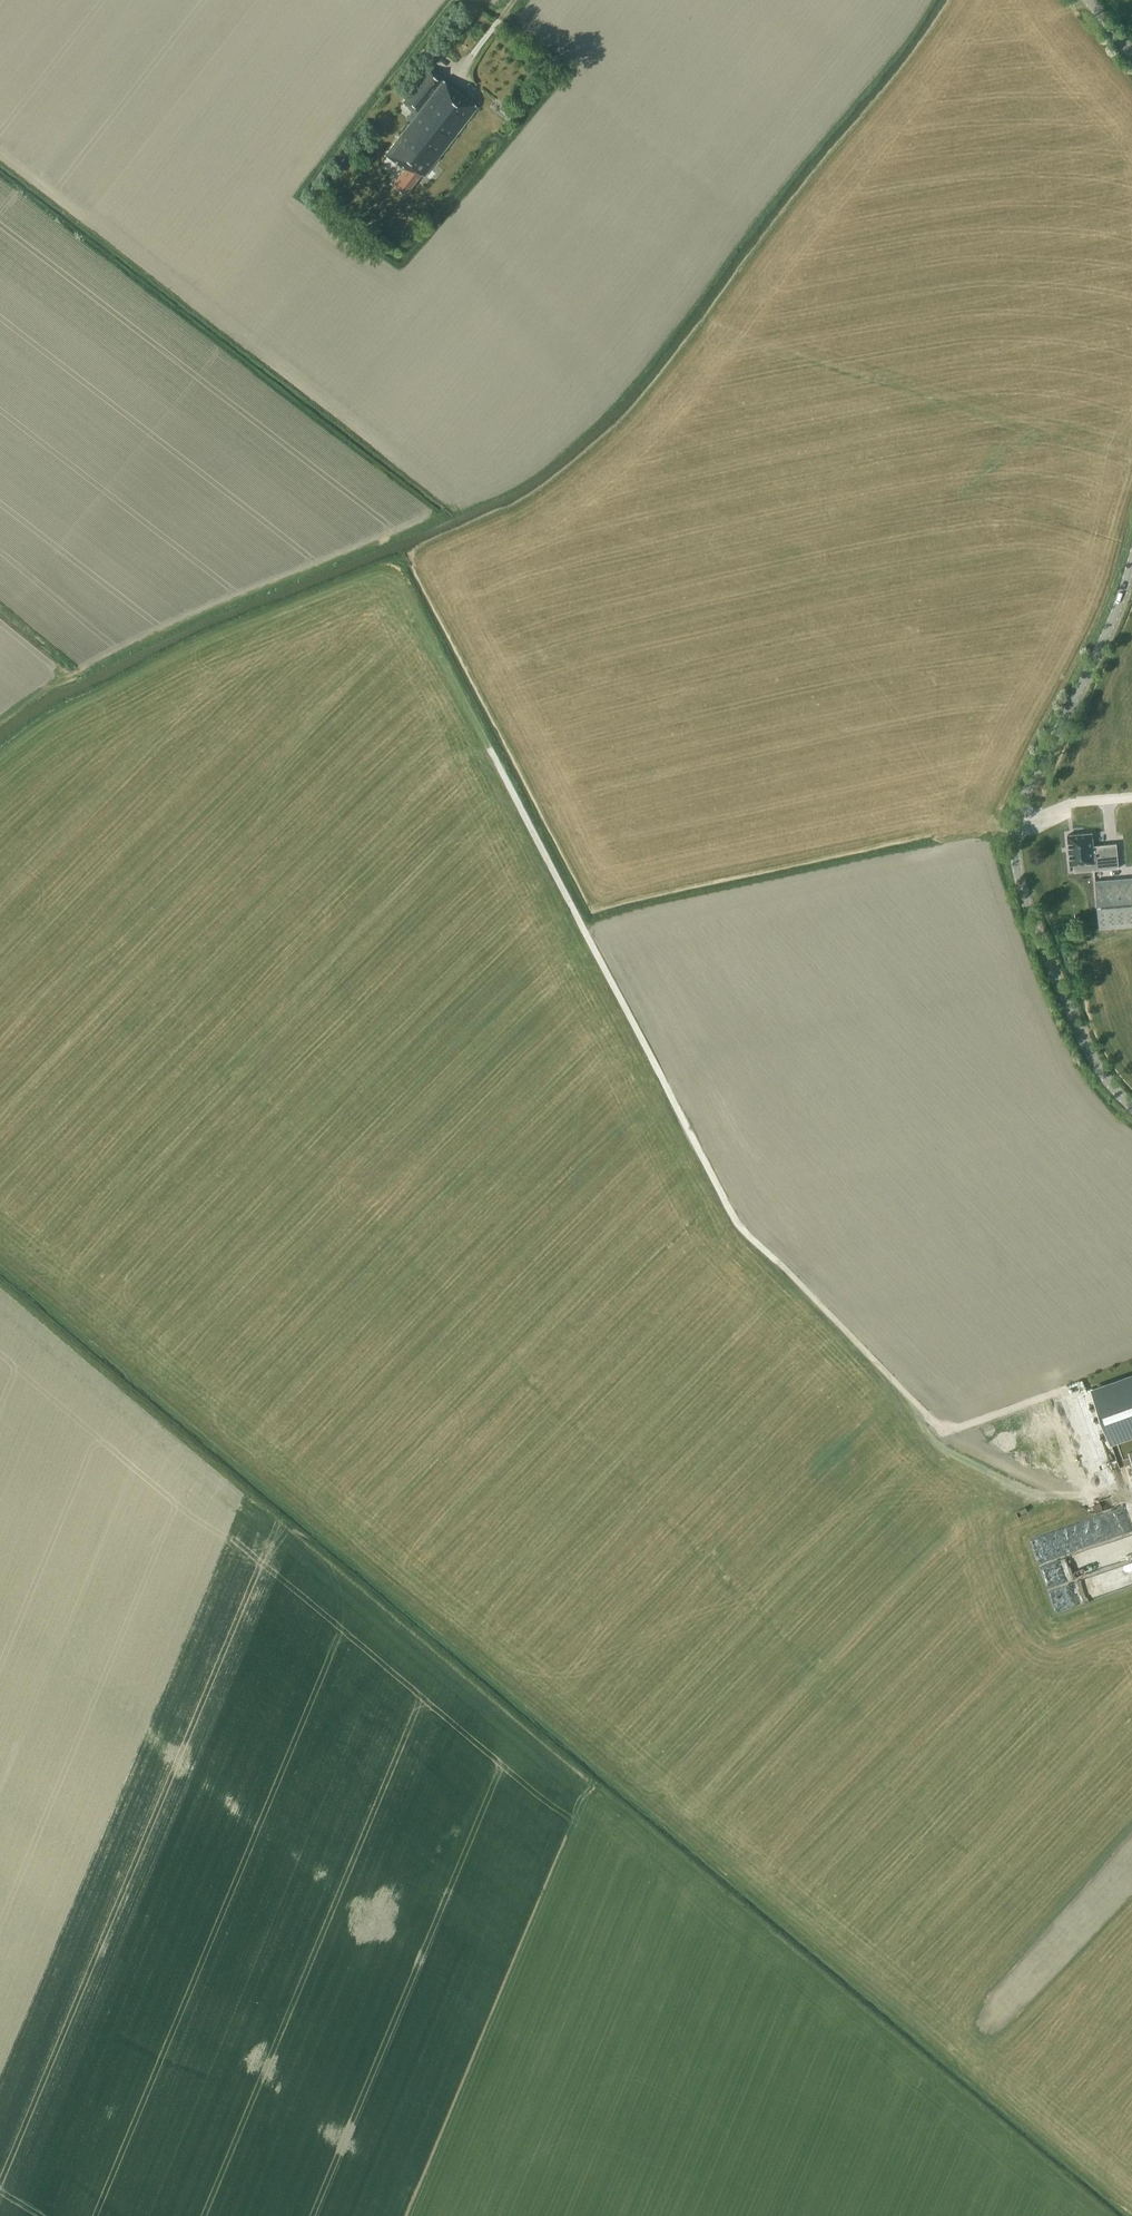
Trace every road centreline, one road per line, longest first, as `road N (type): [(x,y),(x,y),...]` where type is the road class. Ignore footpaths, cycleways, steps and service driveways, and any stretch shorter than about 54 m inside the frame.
road 1 (tertiary): [(1131,1106),(1087,1050),(1024,889),(1016,846),(1028,790),(1108,629),(1131,561)]

